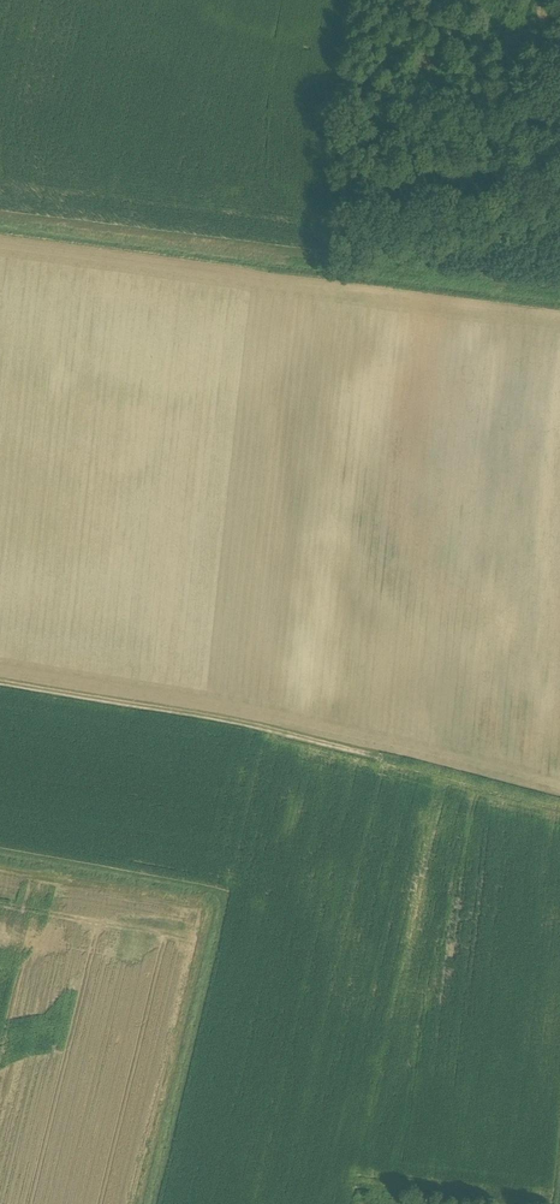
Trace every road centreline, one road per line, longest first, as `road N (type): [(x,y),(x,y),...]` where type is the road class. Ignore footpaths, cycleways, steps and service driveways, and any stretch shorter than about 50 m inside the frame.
road 1 (track): [(0,684),(235,723),(361,754)]

